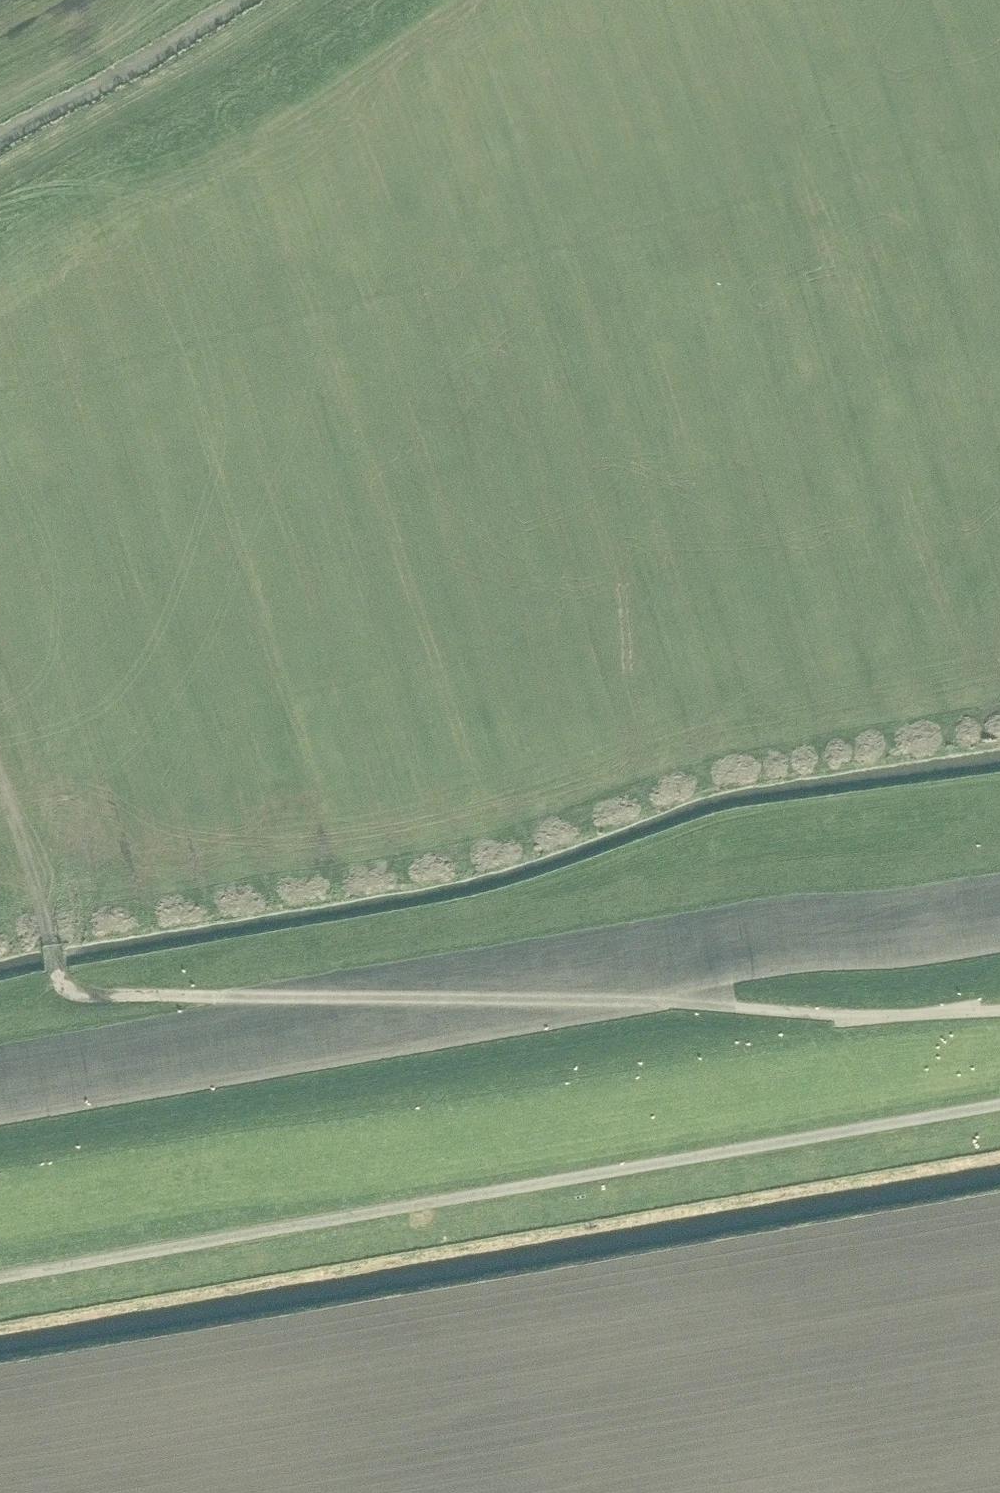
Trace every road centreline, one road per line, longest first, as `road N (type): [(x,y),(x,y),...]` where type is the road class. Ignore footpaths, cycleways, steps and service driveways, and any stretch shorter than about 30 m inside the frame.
road 1 (unclassified): [(0,1278),(999,1104)]

